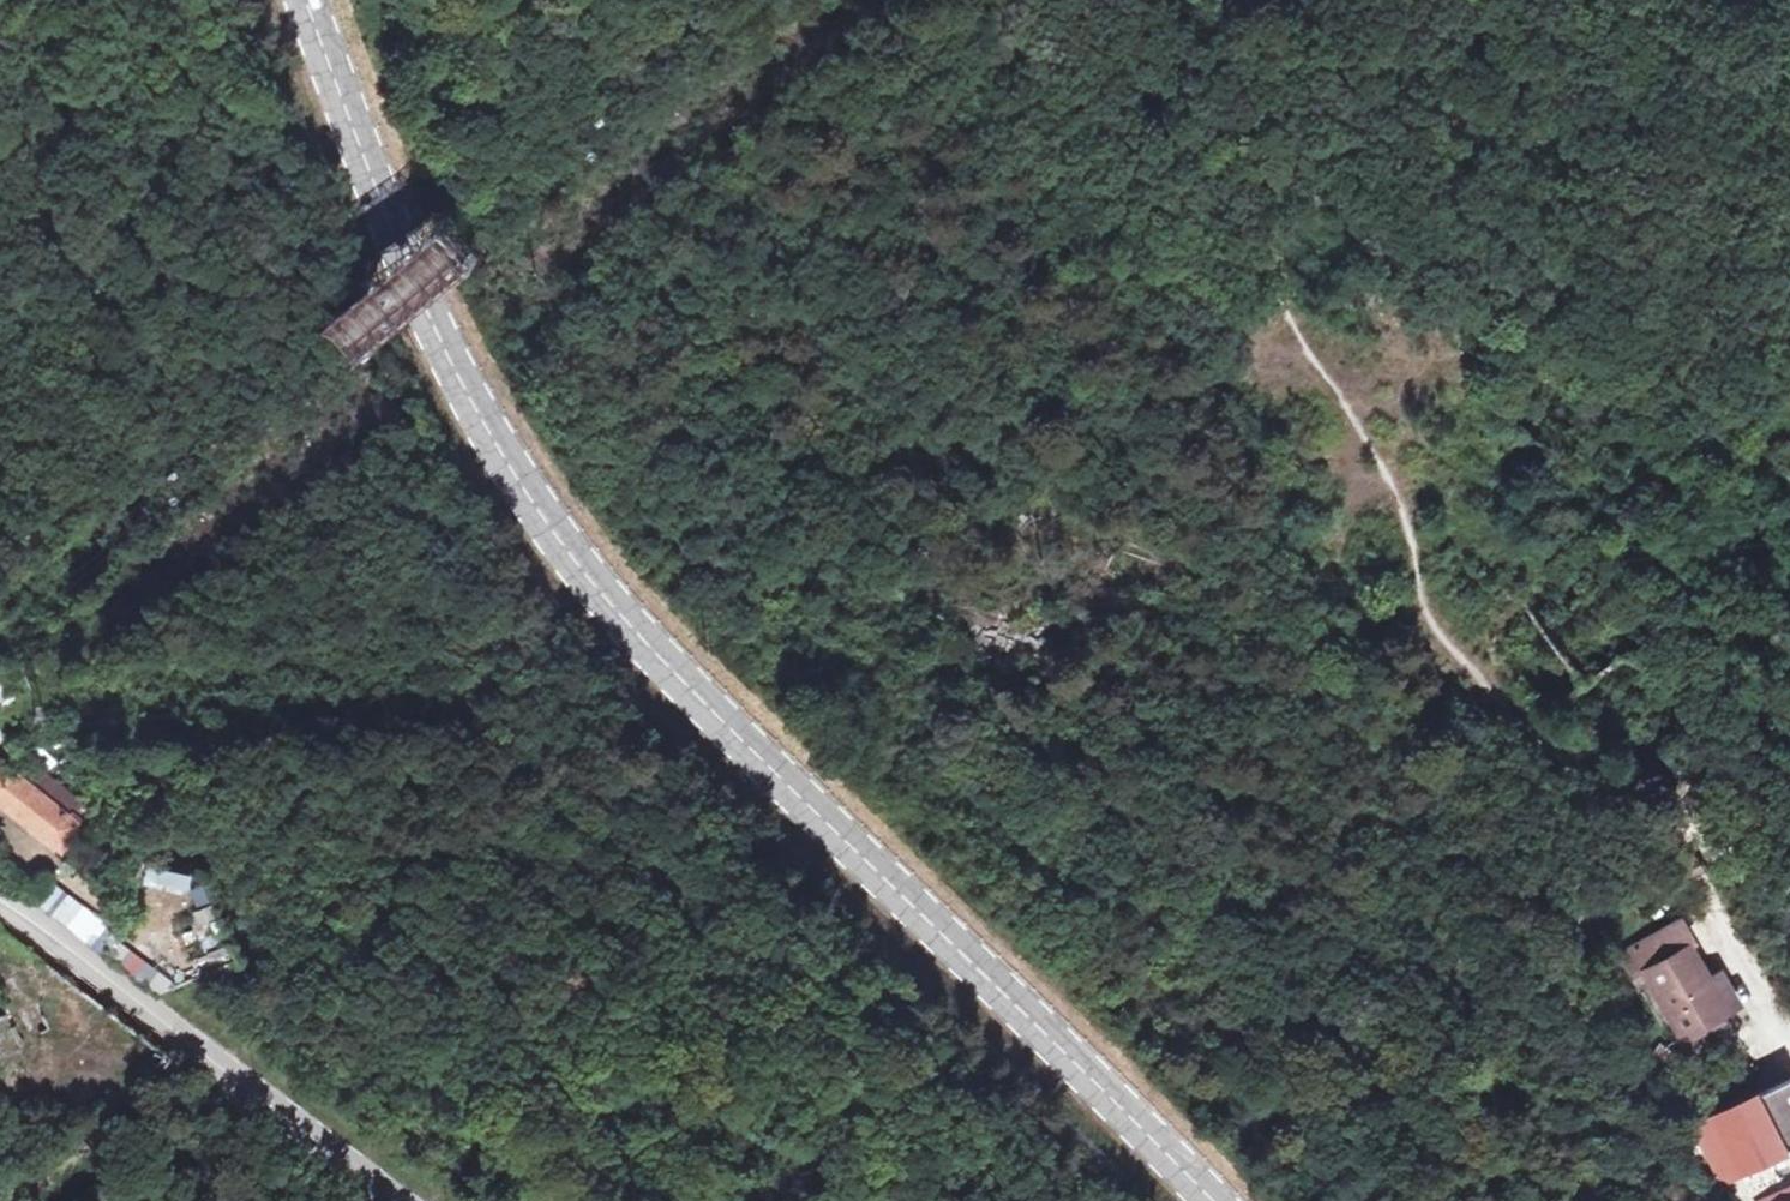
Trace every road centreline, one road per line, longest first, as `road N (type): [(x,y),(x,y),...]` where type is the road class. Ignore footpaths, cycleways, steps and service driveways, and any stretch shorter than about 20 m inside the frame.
road 1 (secondary): [(1212,1200),(694,696),(588,580),(478,410),(326,70),(303,0)]
road 2 (track): [(1308,349),(1404,534),(1448,652),(1531,734),(1789,901)]
road 3 (unclassified): [(0,908),(427,1200)]

